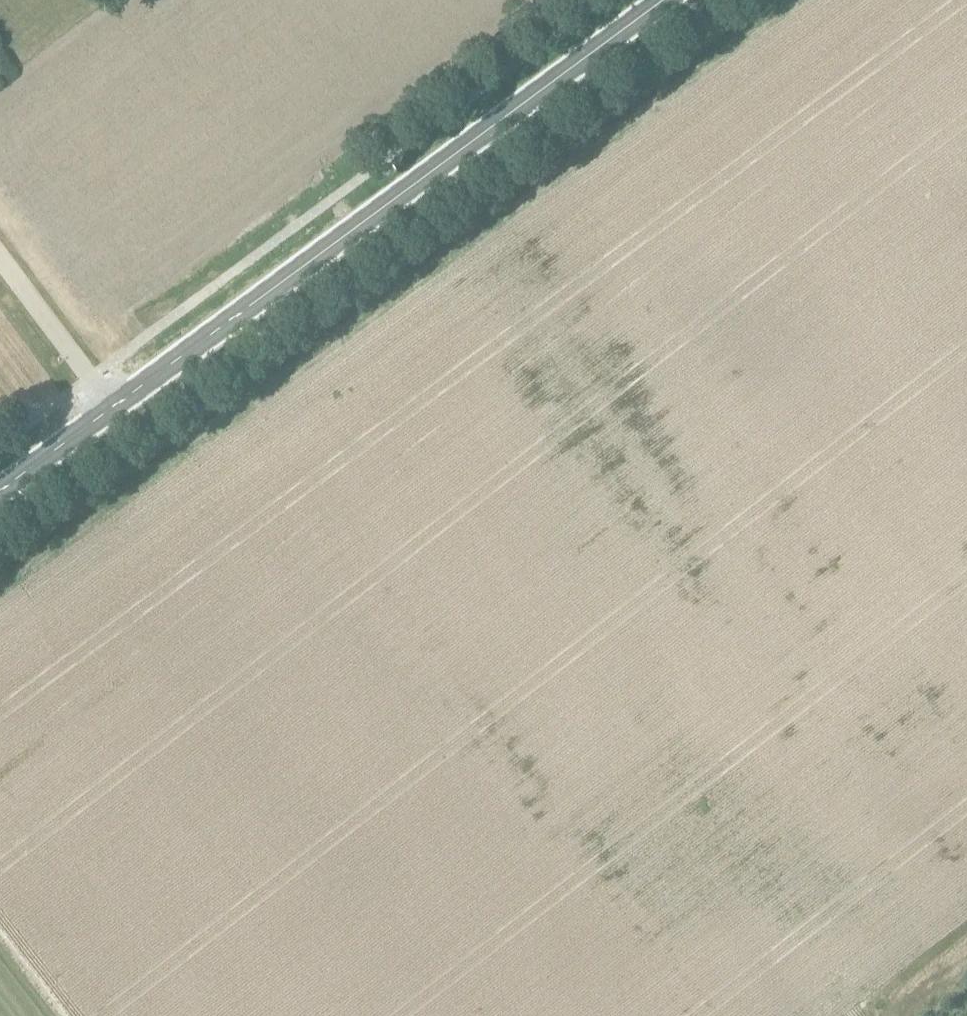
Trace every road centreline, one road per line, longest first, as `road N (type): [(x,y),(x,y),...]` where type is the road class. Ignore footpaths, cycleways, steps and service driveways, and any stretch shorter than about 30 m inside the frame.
road 1 (secondary): [(0,501),(666,0)]

